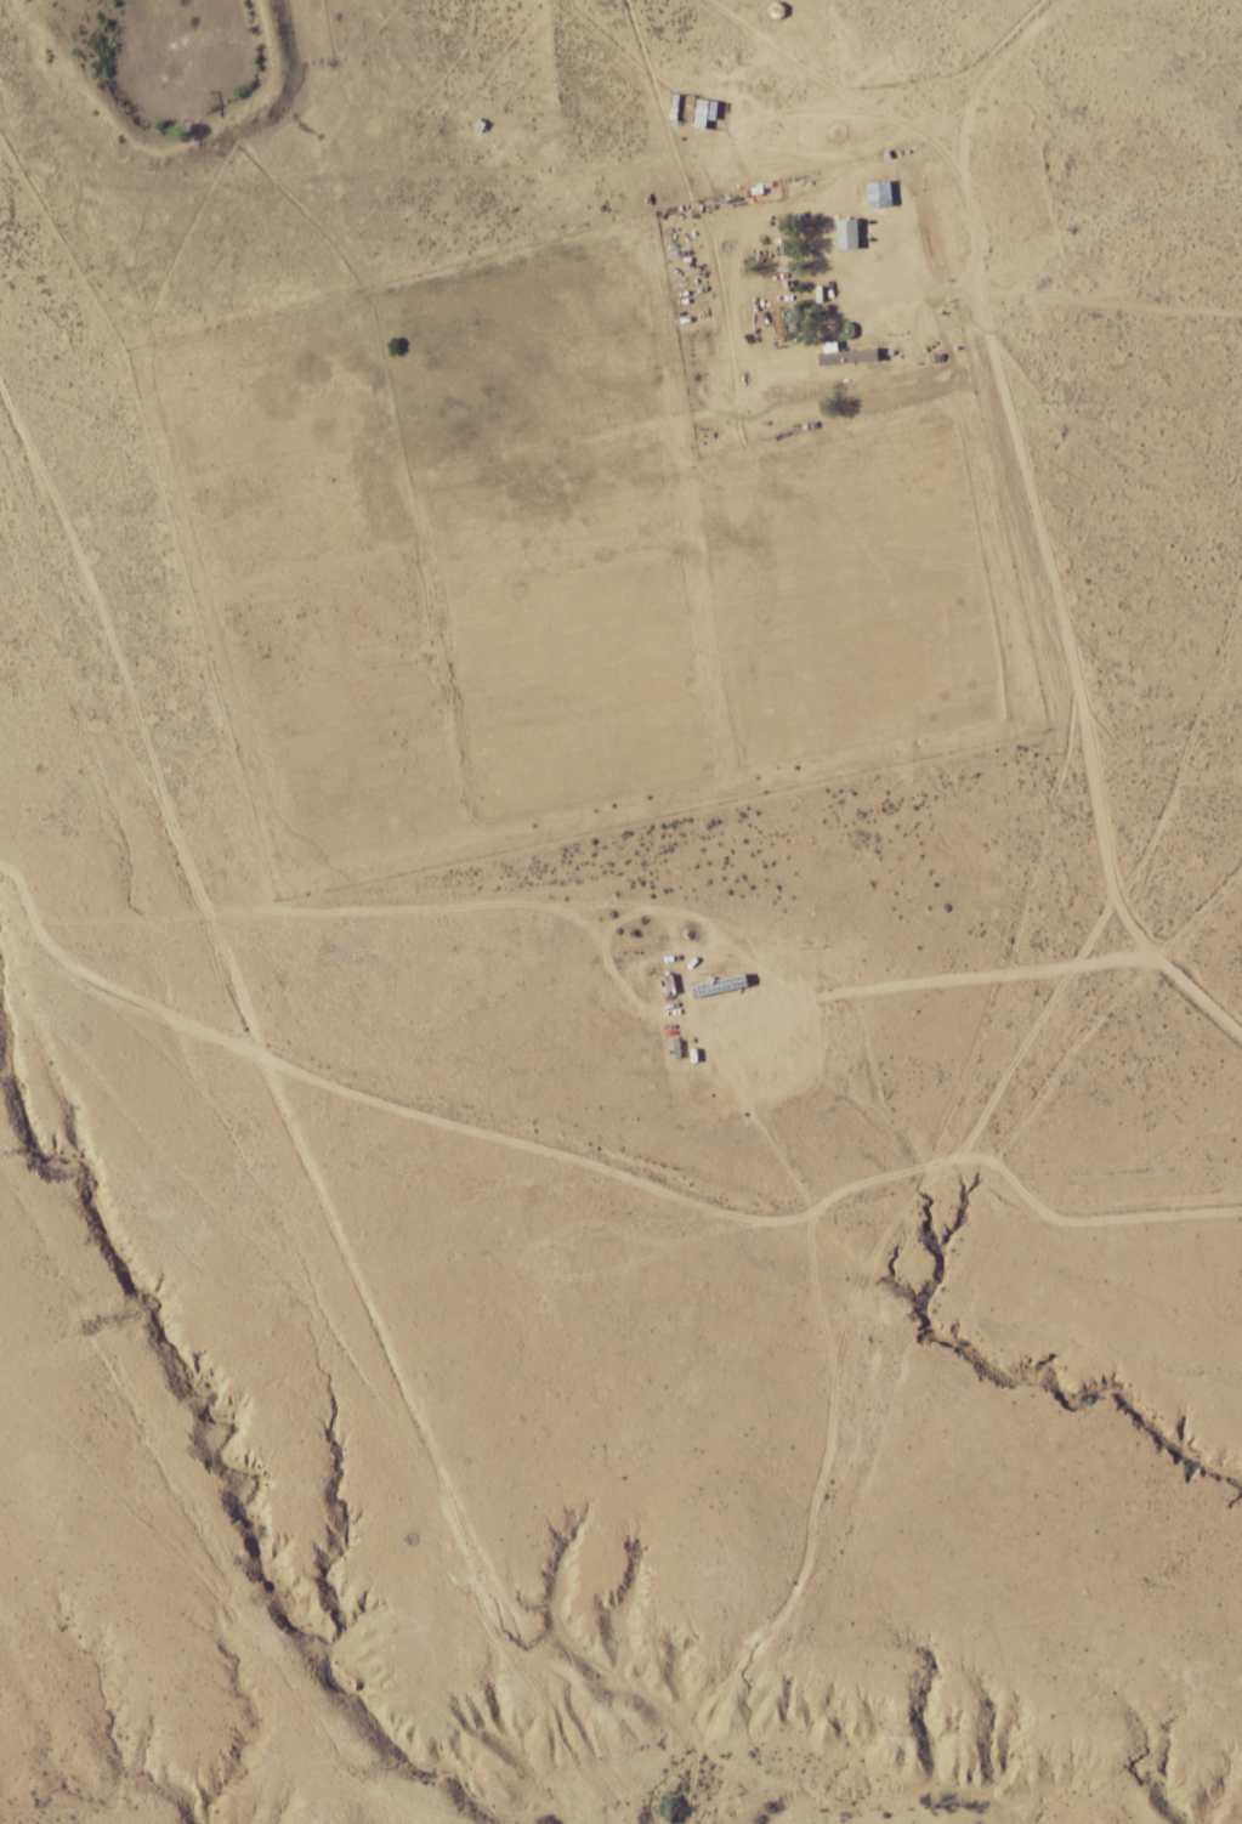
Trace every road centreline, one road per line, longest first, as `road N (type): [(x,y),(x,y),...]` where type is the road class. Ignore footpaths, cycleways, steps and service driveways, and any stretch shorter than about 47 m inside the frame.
road 1 (track): [(0,459),(34,510),(389,1372),(552,1696),(633,1801)]
road 2 (residential): [(1241,1032),(1134,935),(943,147),(989,66),(1048,0)]
road 3 (residential): [(943,147),(666,0)]

